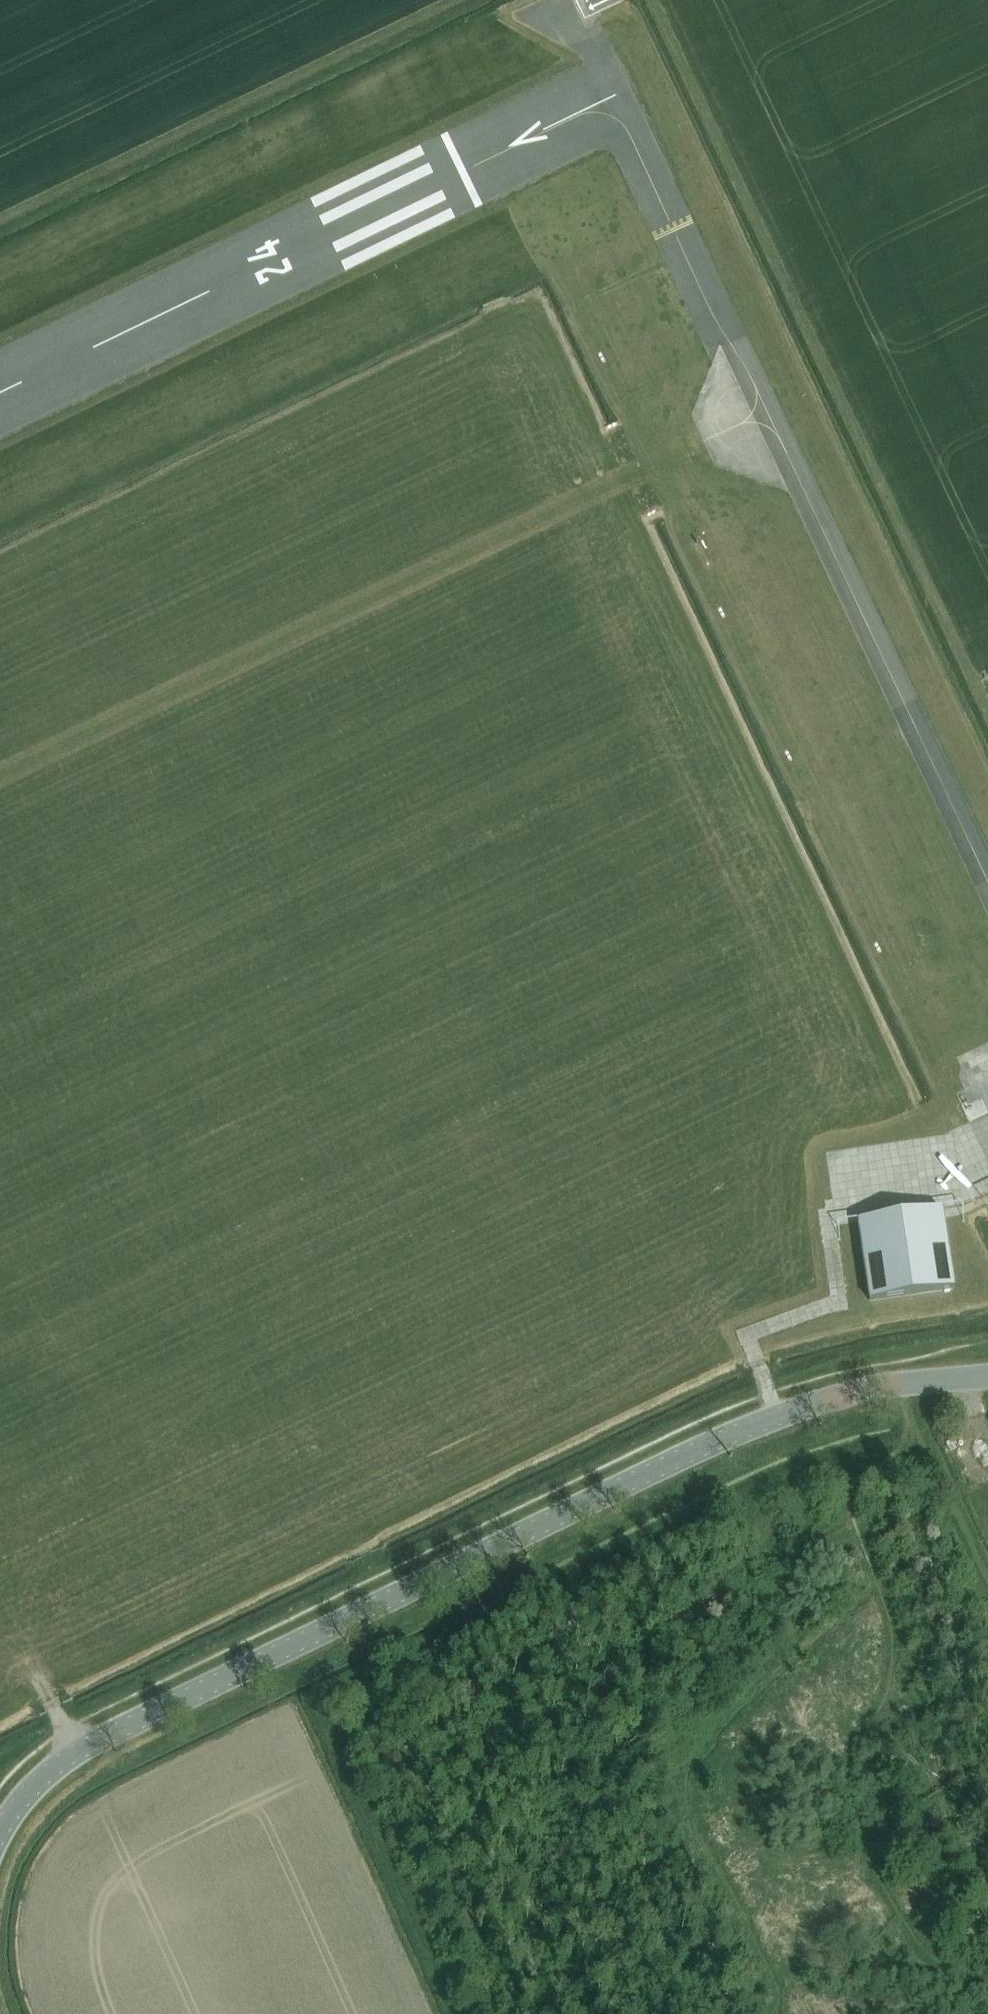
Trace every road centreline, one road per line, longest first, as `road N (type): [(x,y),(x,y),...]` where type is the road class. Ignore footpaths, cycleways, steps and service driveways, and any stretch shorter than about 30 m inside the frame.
road 1 (unclassified): [(0,1840),(32,1793),(94,1744),(741,1431),(877,1389),(987,1376)]

